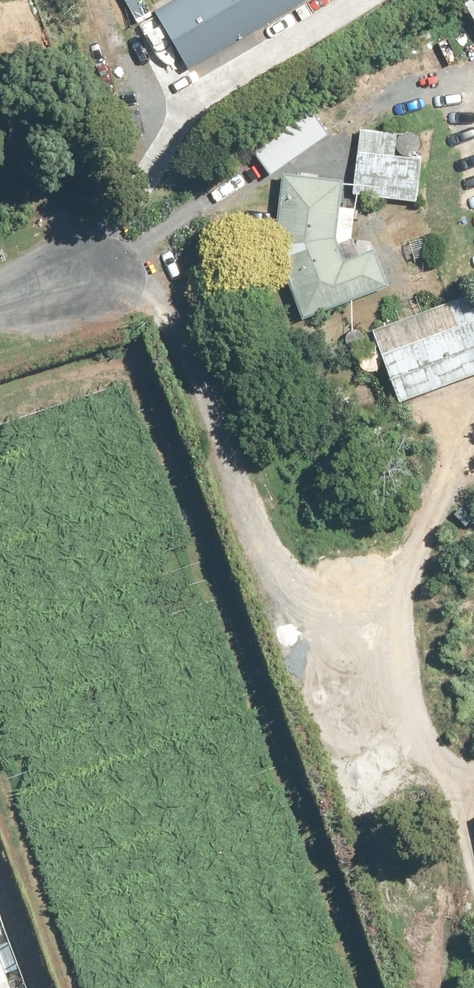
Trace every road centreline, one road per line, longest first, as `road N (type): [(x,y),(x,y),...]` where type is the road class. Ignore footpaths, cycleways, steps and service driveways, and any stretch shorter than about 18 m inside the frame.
road 1 (track): [(95,266),(136,290),(152,313),(289,574),(414,571)]
road 2 (track): [(473,775),(453,765),(423,729),(409,597),(427,511),(473,412)]

